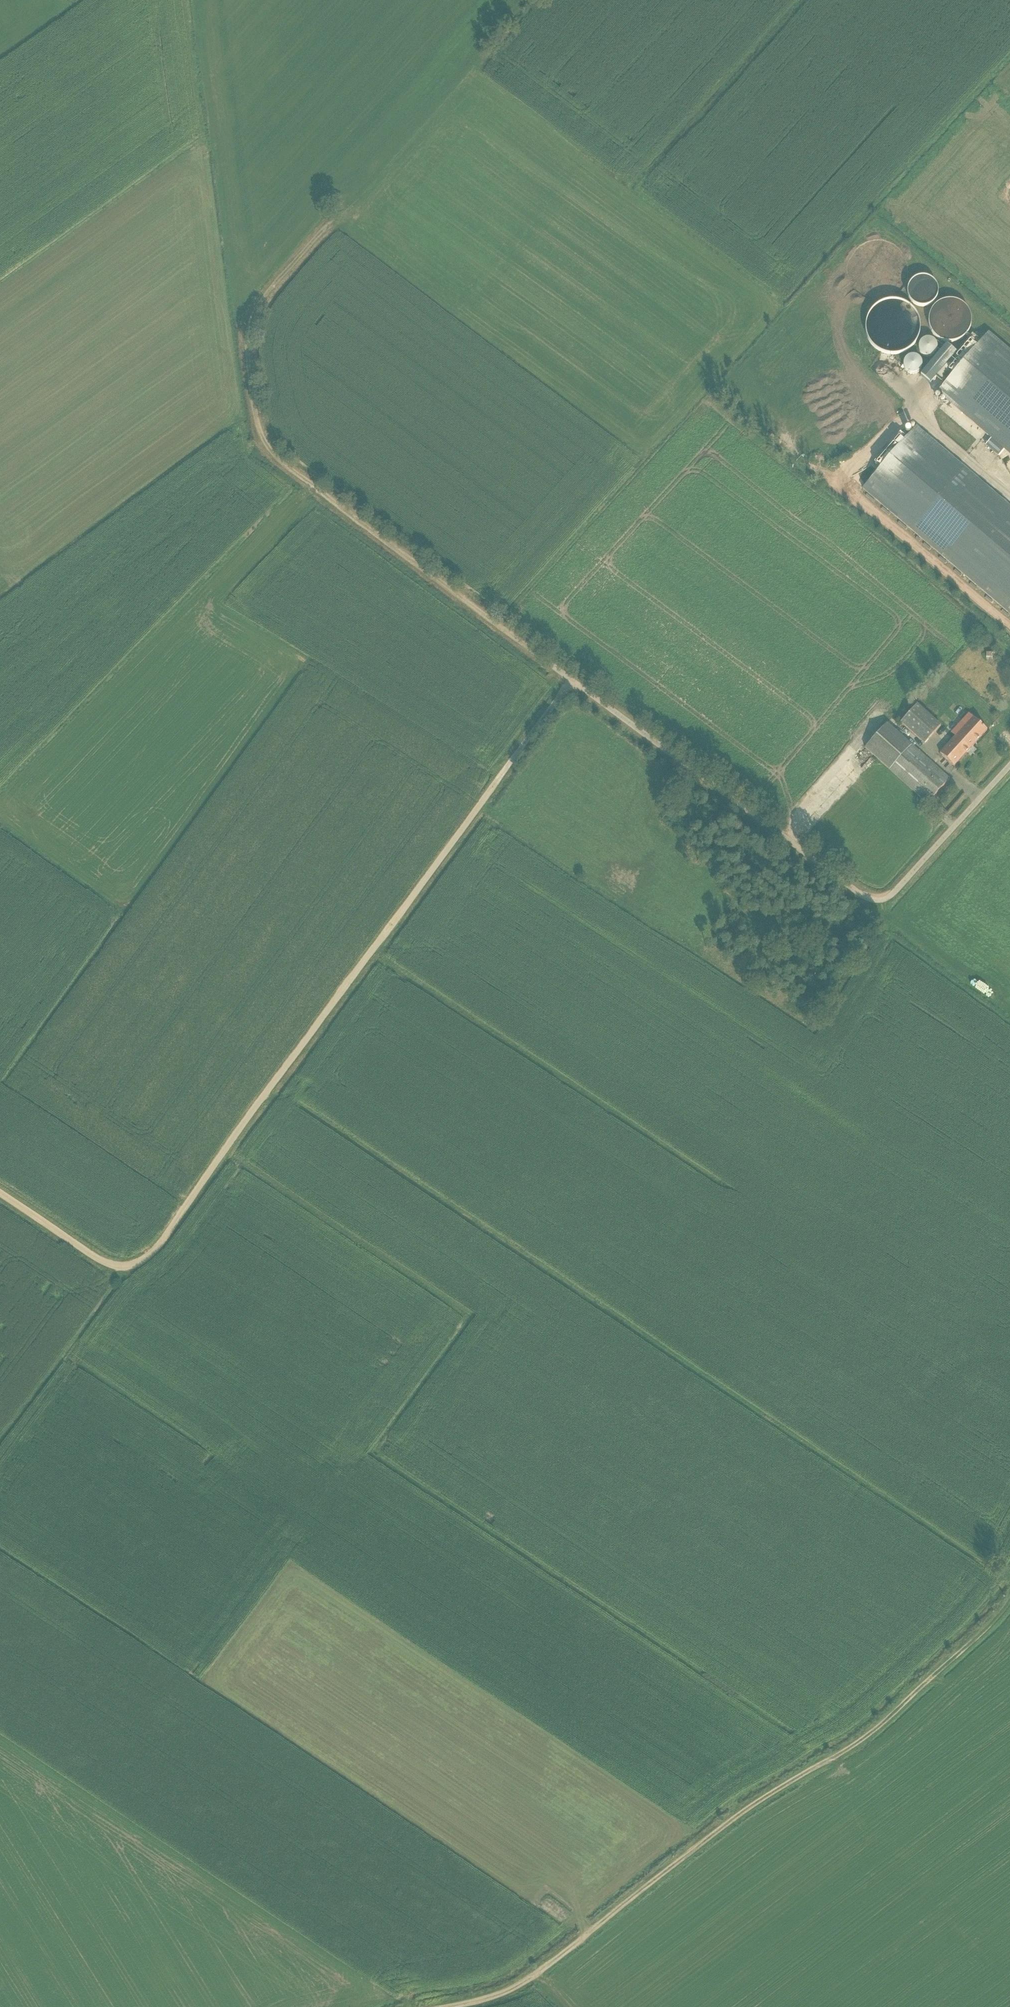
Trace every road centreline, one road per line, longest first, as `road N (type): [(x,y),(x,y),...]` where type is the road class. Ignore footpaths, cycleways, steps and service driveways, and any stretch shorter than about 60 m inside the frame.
road 1 (track): [(0,1192),(105,1260),(133,1262),(150,1252),(495,782)]
road 2 (track): [(1009,1595),(979,1637),(858,1741),(729,1821),(535,1973),(489,1997),(444,2006)]
road 3 (track): [(550,662),(295,471),(264,439),(248,353),(253,316),(328,224)]
road 4 (unclassified): [(1009,767),(891,894),(873,900),(572,679)]
road 5 (unclassified): [(495,782),(572,679)]

